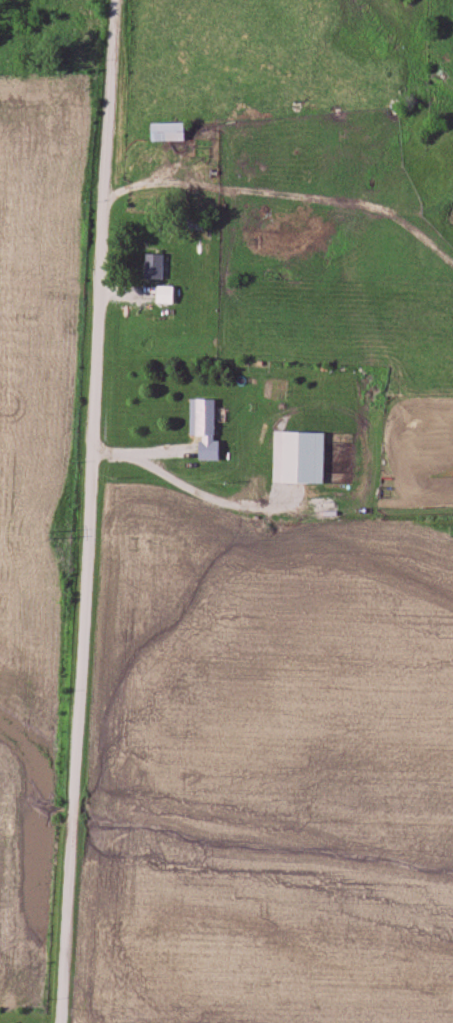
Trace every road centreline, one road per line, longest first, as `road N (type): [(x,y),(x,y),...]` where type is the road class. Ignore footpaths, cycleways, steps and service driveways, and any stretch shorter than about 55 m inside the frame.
road 1 (residential): [(66,1022),(119,0)]

